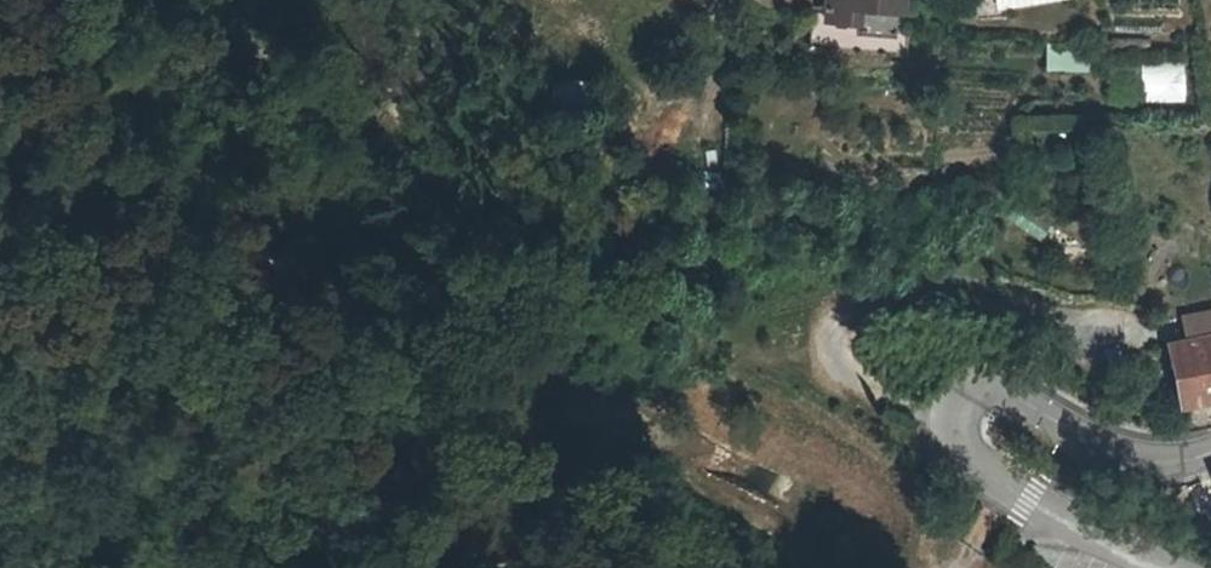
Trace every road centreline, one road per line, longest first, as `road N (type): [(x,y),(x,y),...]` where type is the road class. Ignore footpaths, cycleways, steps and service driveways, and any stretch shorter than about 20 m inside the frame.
road 1 (tertiary): [(1210,453),(1130,463),(1015,400),(981,388),(957,399),(950,431),(968,460),(1043,510),(1161,567)]

